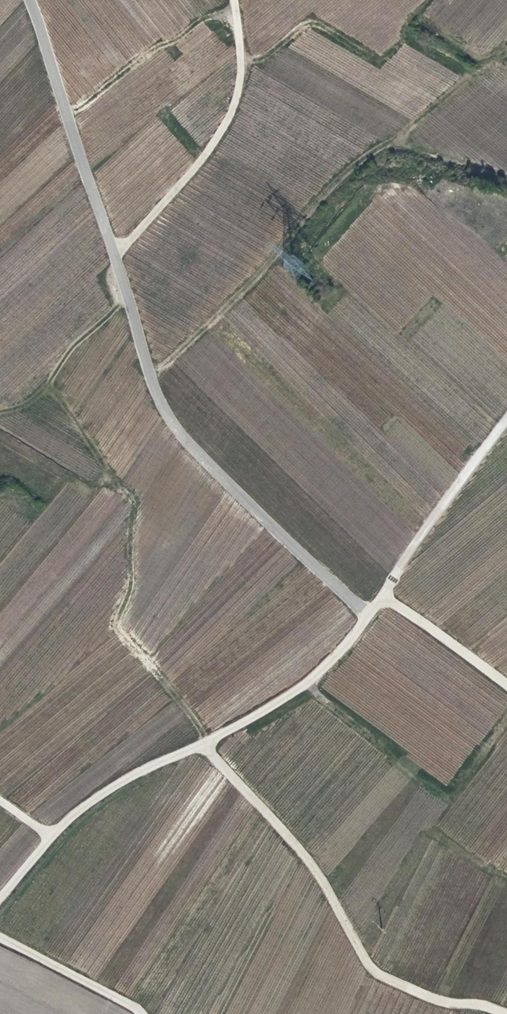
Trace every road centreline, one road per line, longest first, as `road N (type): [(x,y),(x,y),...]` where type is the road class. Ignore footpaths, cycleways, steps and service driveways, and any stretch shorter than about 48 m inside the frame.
road 1 (track): [(373,618),(162,408),(120,265),(26,0)]
road 2 (track): [(0,896),(88,797),(209,743),(318,874),(380,972),(506,1013)]
road 3 (track): [(209,743),(294,698),(351,647),(506,423)]
road 4 (track): [(116,252),(222,134),(245,68),(233,0)]
road 5 (track): [(149,1013),(0,934)]
road 6 (track): [(506,686),(386,600)]

